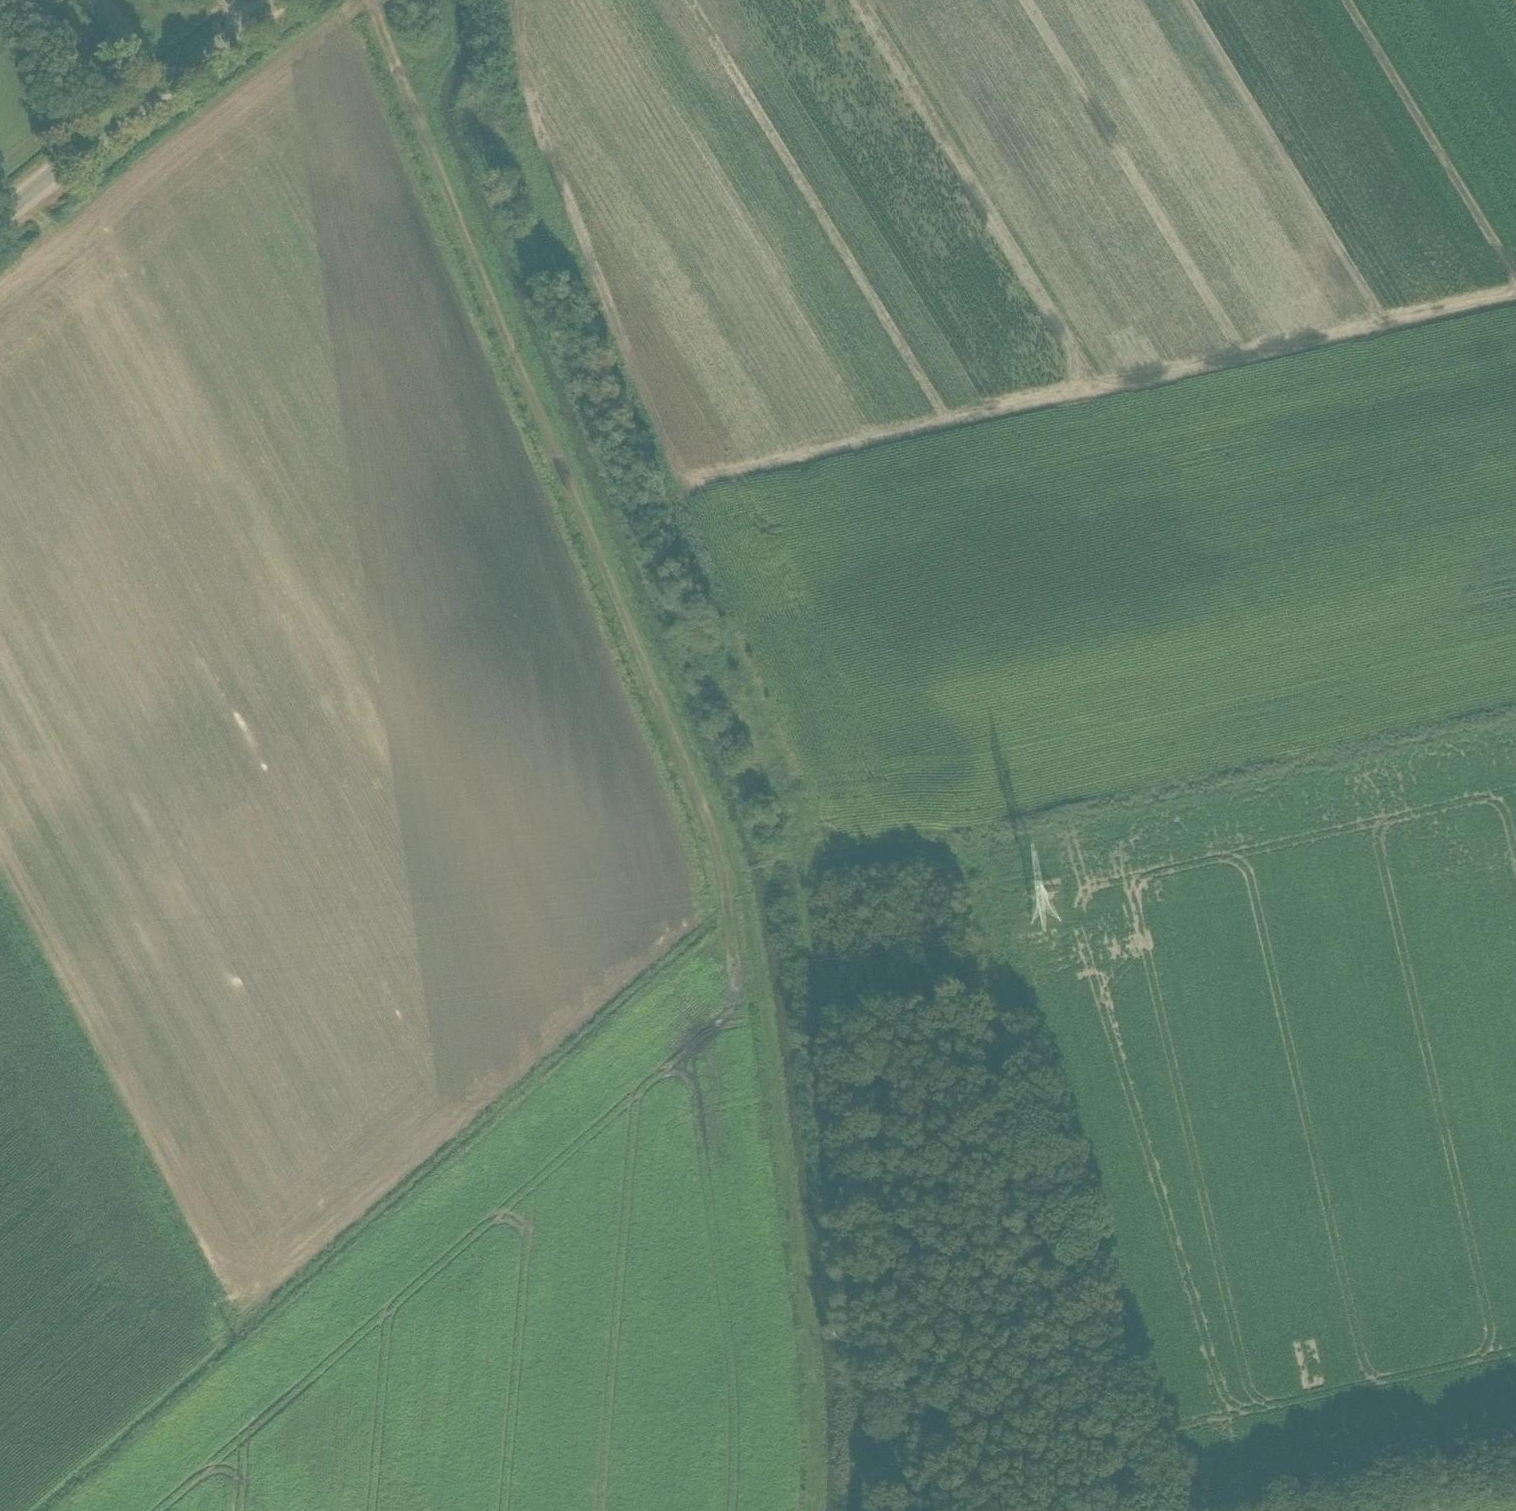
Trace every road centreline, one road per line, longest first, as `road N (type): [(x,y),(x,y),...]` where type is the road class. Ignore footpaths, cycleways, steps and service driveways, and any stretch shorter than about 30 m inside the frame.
road 1 (unclassified): [(0,228),(277,0)]
road 2 (track): [(1515,1453),(1256,1510)]
road 3 (track): [(372,0),(425,138)]

